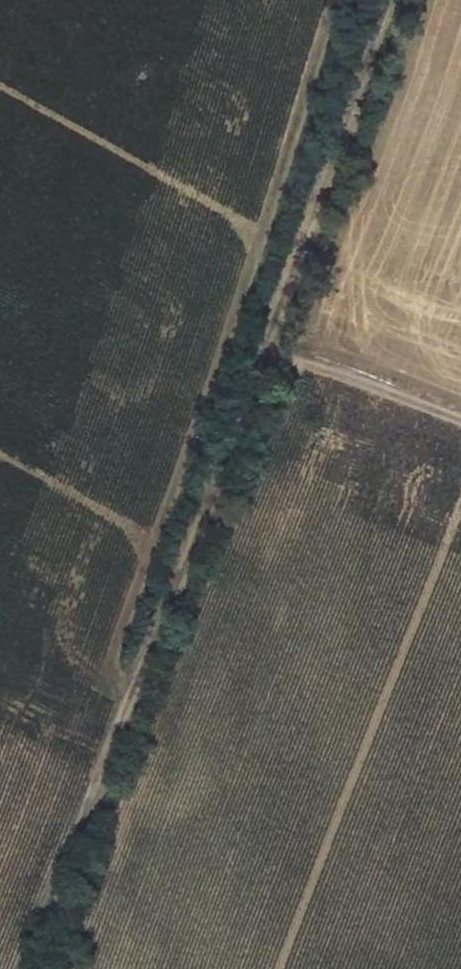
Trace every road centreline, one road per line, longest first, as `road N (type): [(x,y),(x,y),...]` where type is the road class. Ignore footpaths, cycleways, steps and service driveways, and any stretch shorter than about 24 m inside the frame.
road 1 (track): [(134,682),(383,0)]
road 2 (track): [(134,682),(23,968)]
road 3 (track): [(460,421),(257,347)]

